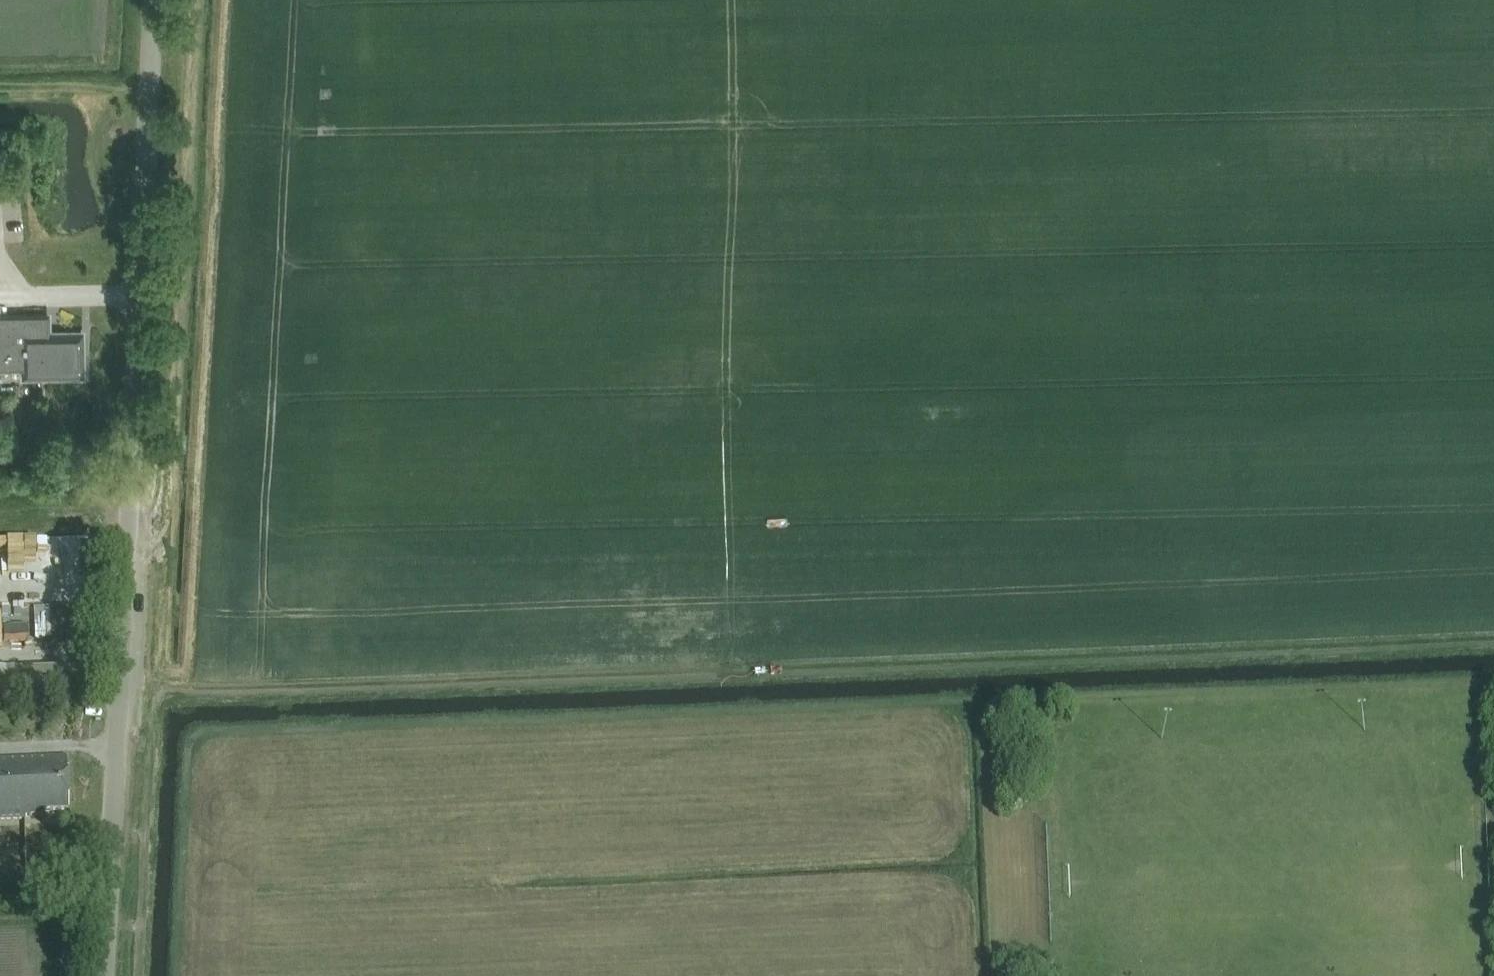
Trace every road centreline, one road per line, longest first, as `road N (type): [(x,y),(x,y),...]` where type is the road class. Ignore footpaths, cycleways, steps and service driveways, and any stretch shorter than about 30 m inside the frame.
road 1 (unclassified): [(104,975),(155,0)]

